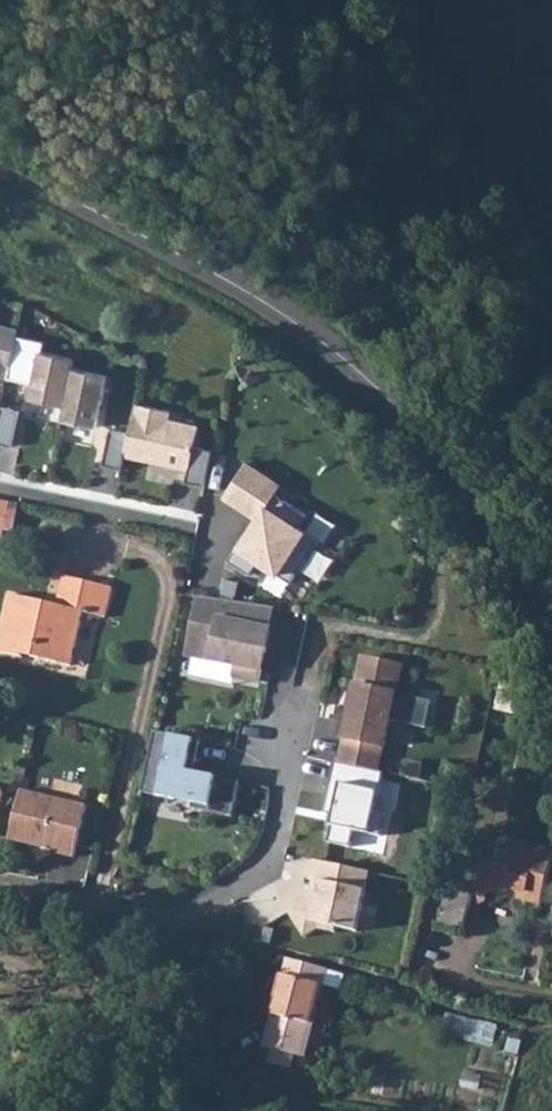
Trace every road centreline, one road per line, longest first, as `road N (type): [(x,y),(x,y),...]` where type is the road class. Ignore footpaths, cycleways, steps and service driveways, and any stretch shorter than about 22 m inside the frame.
road 1 (tertiary): [(551,616),(483,495),(394,400),(294,320),(0,163)]
road 2 (residential): [(174,918),(259,876),(274,849),(303,691)]
road 3 (residential): [(174,918),(0,891)]
road 4 (residential): [(0,486),(156,518)]

